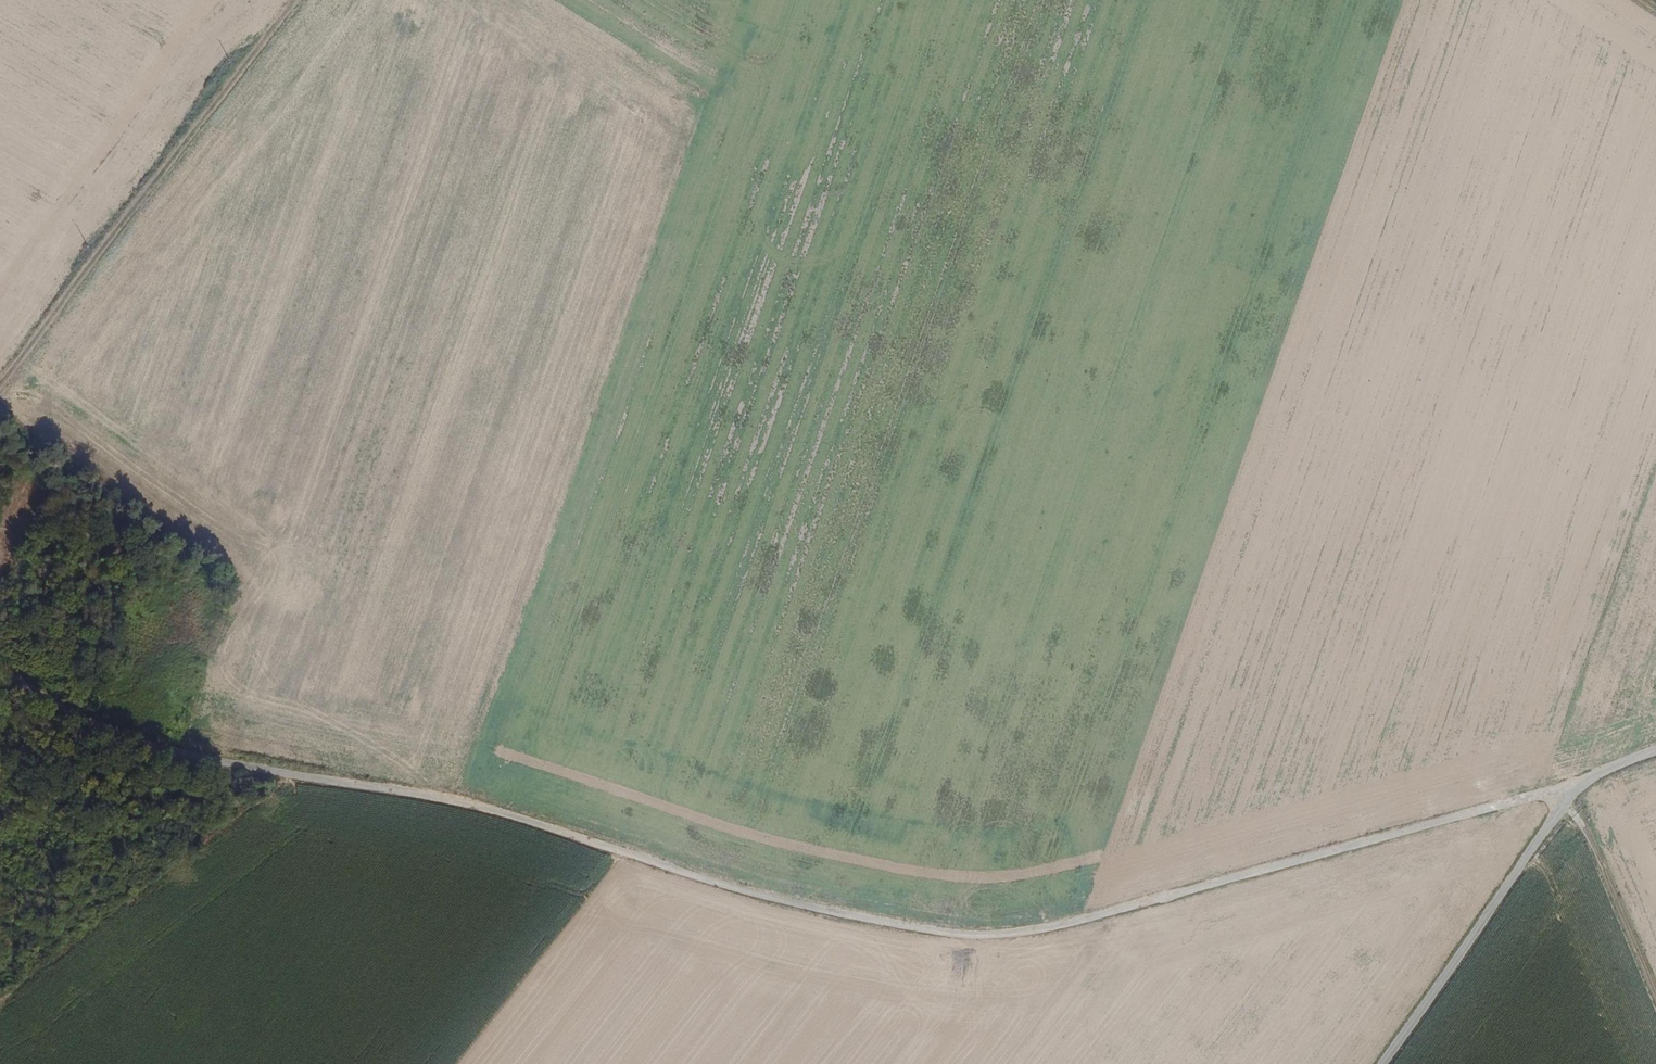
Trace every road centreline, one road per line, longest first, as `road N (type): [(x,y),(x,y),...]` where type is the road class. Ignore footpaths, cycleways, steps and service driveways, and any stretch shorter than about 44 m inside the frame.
road 1 (unclassified): [(0,669),(70,709),(219,762),(493,810),(773,898),(960,933),(1055,925),(1574,789)]
road 2 (track): [(299,0),(0,386)]
road 3 (unclassified): [(1574,789),(1382,1063)]
road 4 (track): [(1655,994),(1584,826),(1562,804)]

